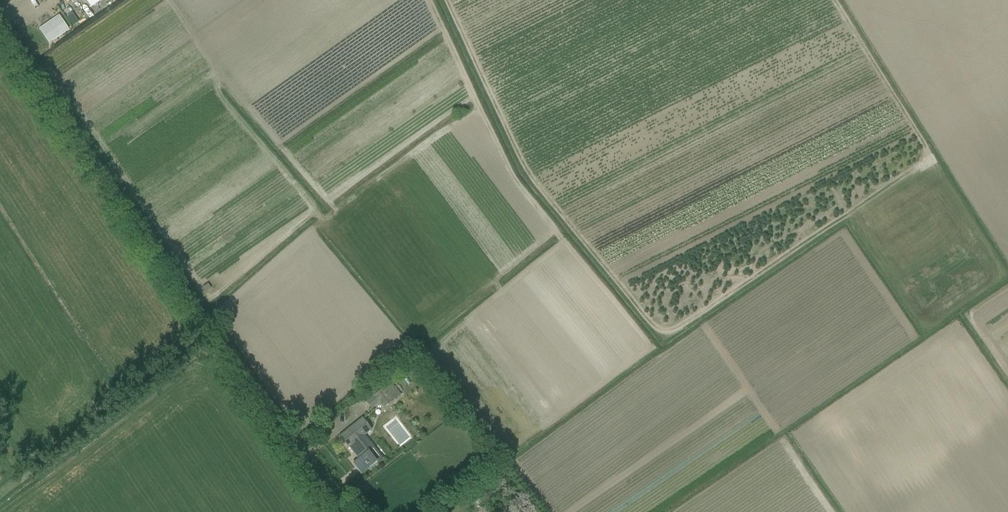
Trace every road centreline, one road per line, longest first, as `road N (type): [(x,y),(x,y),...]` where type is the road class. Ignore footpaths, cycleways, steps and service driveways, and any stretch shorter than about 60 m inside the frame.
road 1 (unclassified): [(334,511),(0,33)]

